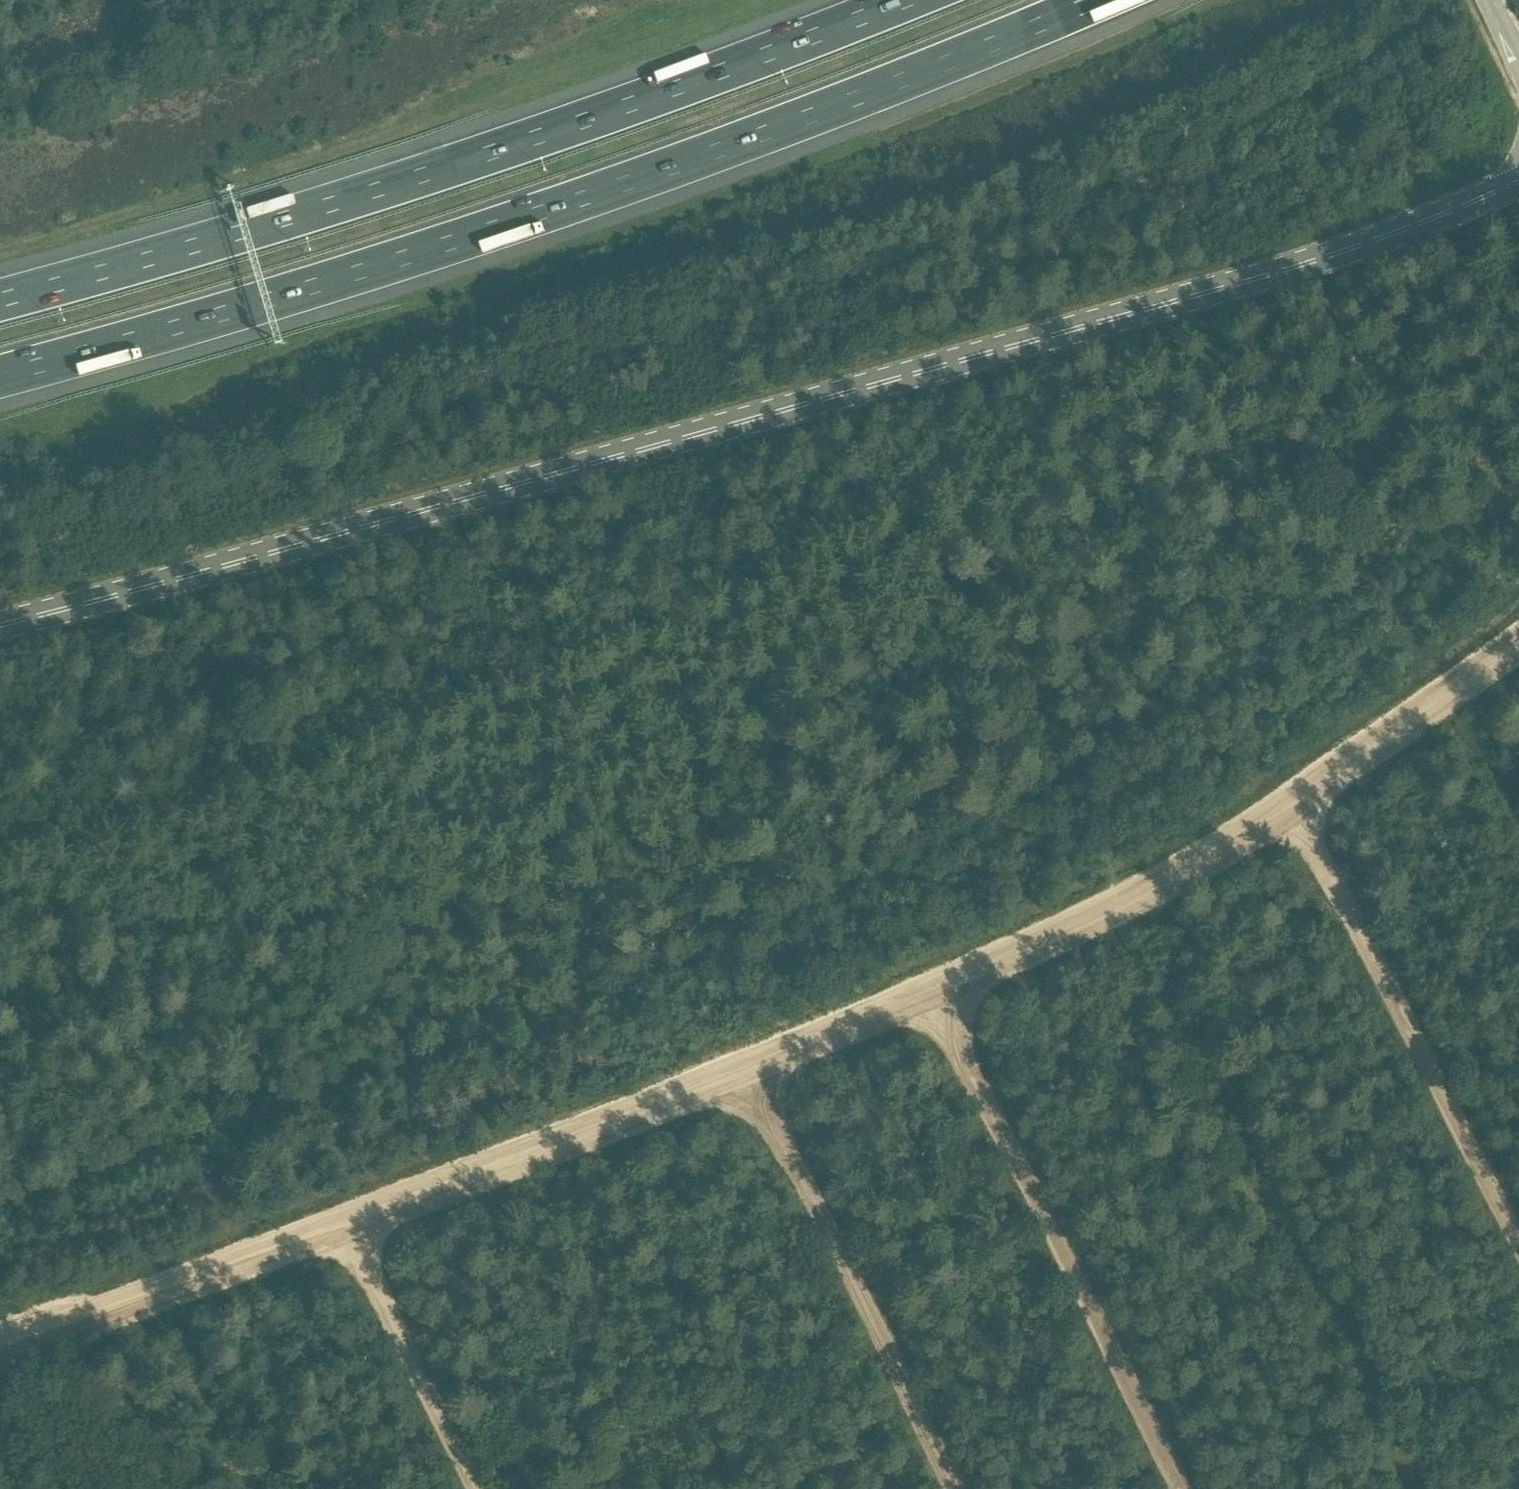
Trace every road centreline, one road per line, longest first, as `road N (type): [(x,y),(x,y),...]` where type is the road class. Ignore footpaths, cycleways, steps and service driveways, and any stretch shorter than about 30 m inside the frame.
road 1 (track): [(0,1356),(777,1053),(1182,871),(1384,744),(1518,644)]
road 2 (motorway): [(0,377),(592,196),(1100,0)]
road 3 (motorway): [(908,0),(491,153),(0,301)]

